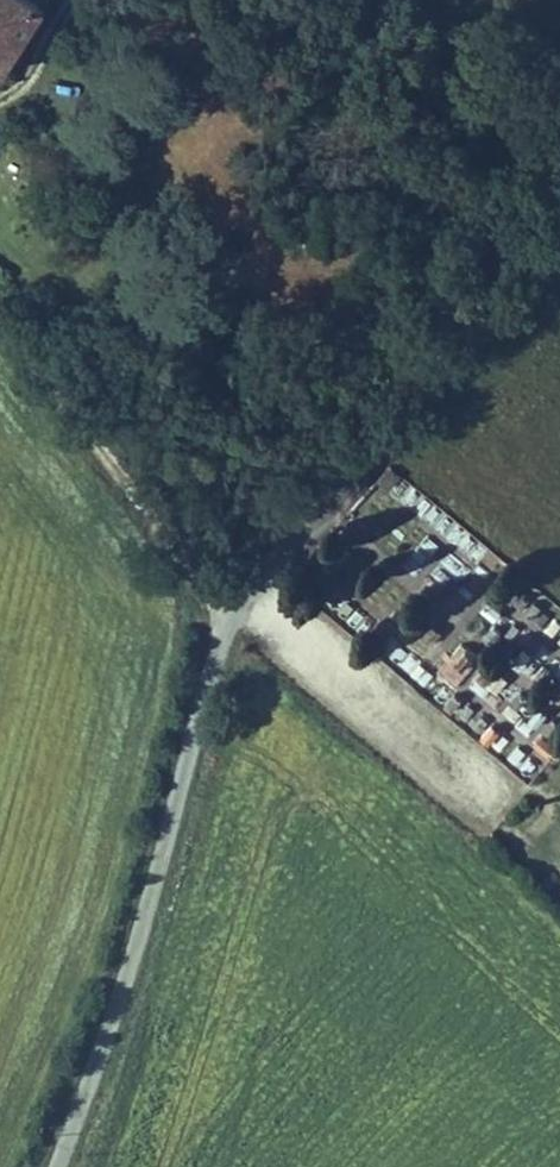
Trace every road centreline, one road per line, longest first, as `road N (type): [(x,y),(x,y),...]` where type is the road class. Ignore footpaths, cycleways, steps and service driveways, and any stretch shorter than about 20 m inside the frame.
road 1 (unclassified): [(559,219),(233,594),(96,1046),(47,1166)]
road 2 (track): [(0,303),(233,594)]

